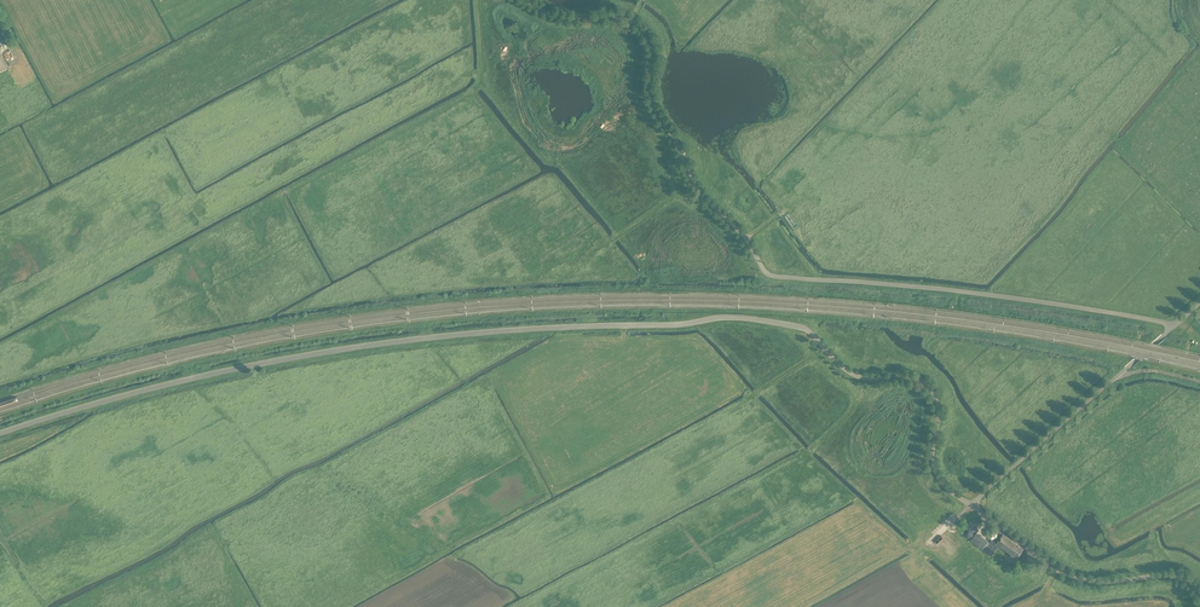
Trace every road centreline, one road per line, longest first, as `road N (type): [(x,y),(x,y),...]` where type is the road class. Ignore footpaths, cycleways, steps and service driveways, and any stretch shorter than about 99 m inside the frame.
road 1 (unclassified): [(971,505),(934,469),(939,414),(925,383),(856,376),(806,328),(737,317),(337,350),(194,378),(0,433)]
road 2 (unclassified): [(1199,303),(1175,325),(964,291),(768,275),(694,183),(655,108),(652,46),(643,29),(619,17),(559,15),(528,0)]
road 3 (unclassified): [(1199,590),(1176,575),(1104,581),(1072,575),(971,505)]
road 4 (unclassified): [(1117,377),(971,505)]

